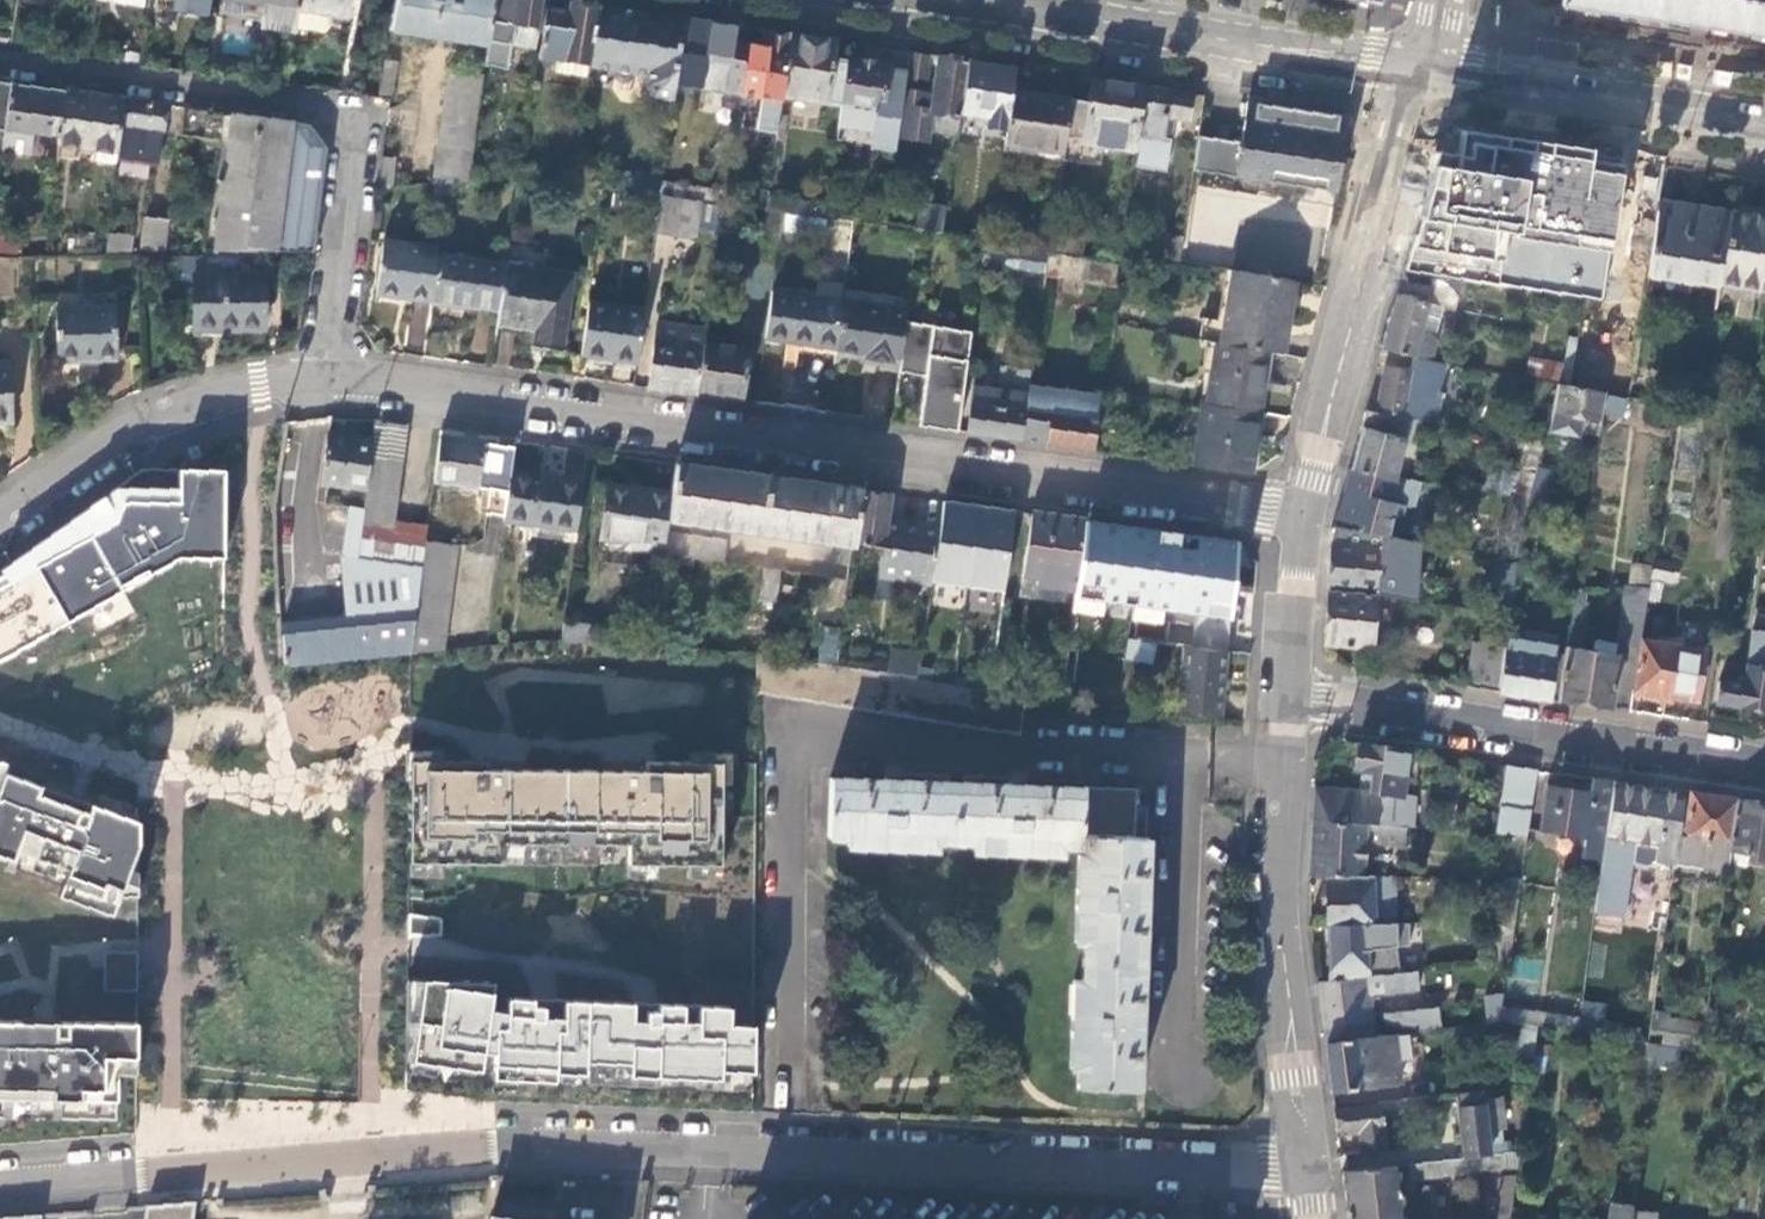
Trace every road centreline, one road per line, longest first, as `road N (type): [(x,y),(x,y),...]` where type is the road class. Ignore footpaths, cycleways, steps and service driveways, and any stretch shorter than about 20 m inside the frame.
road 1 (residential): [(1307,1165),(495,1146),(0,1184)]
road 2 (residential): [(1305,517),(326,376)]
road 3 (residential): [(326,376),(355,142),(346,119),(322,105),(0,61)]
road 4 (residential): [(1764,768),(1289,698)]
road 5 (tertiary): [(1289,698),(1280,899),(1307,1165)]
road 6 (tertiary): [(1421,66),(1305,517)]
road 7 (residential): [(326,376),(248,387),(180,408),(110,440),(0,517)]
road 8 (primary): [(965,0),(1256,43)]
road 9 (primary): [(1577,91),(1764,120)]
road 10 (tertiary): [(1305,517),(1289,698)]
road 11 (primary): [(1256,43),(1348,67),(1421,66)]
road 12 (primary): [(1421,66),(1361,47),(1256,43)]
road 13 (primary): [(1421,66),(1456,85),(1577,91)]
road 14 (primary): [(1577,91),(1527,71),(1461,61),(1421,66)]

